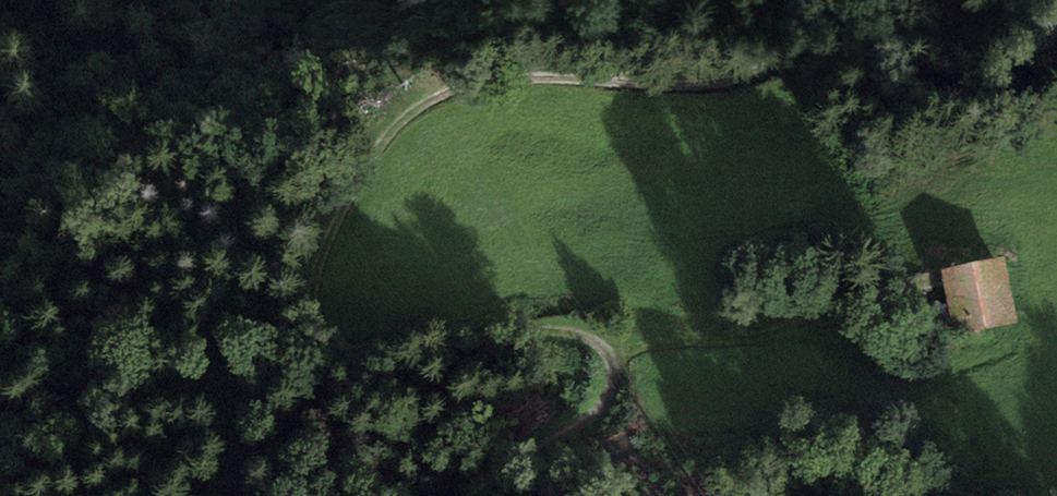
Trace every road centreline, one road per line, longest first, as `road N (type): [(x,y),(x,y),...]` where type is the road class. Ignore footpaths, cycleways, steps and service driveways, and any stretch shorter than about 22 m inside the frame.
road 1 (track): [(461,495),(578,421),(612,389),(612,360),(590,341),(555,333),(347,337),(320,326),(313,294),(324,250),(396,126),(474,83),(710,81),(792,62),(905,12),(969,0)]

